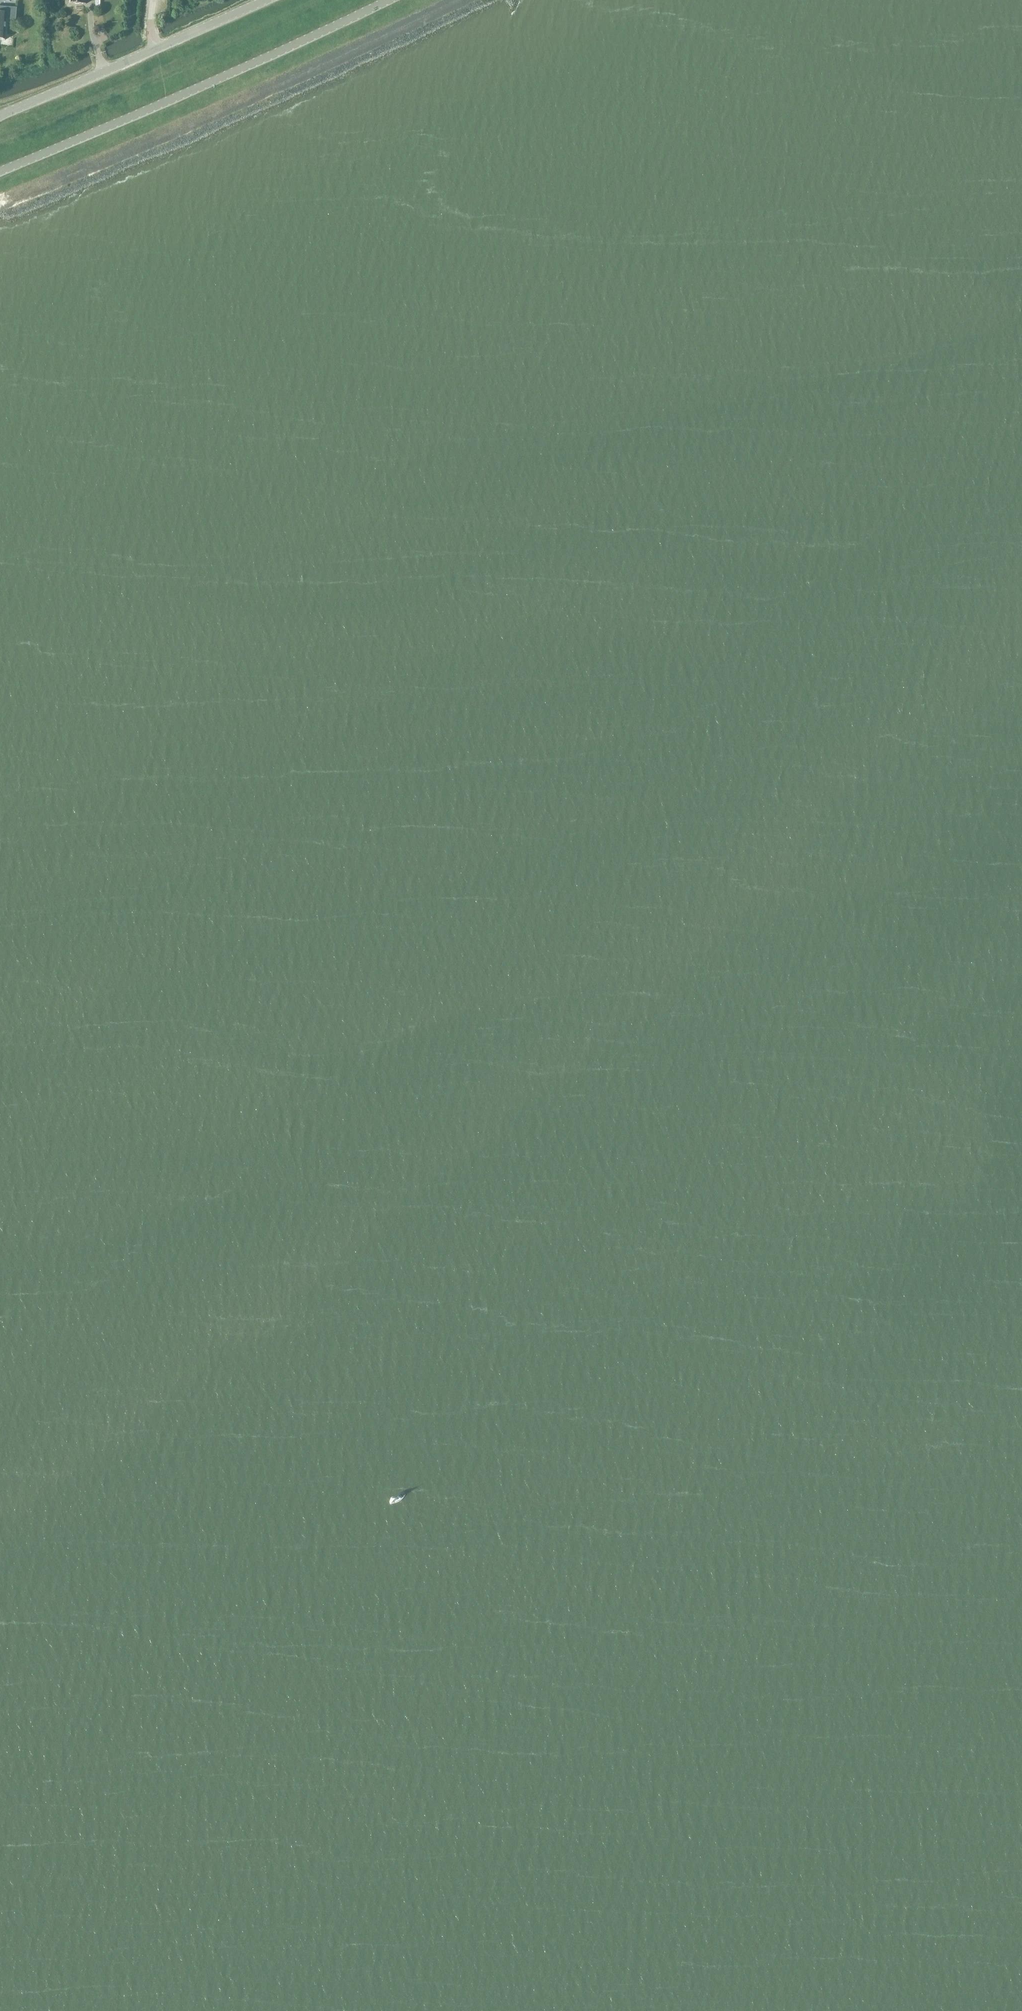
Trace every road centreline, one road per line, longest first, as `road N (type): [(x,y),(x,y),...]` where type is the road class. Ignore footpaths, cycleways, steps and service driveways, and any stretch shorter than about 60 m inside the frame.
road 1 (tertiary): [(0,170),(387,0)]
road 2 (tertiary): [(265,0),(0,115)]

